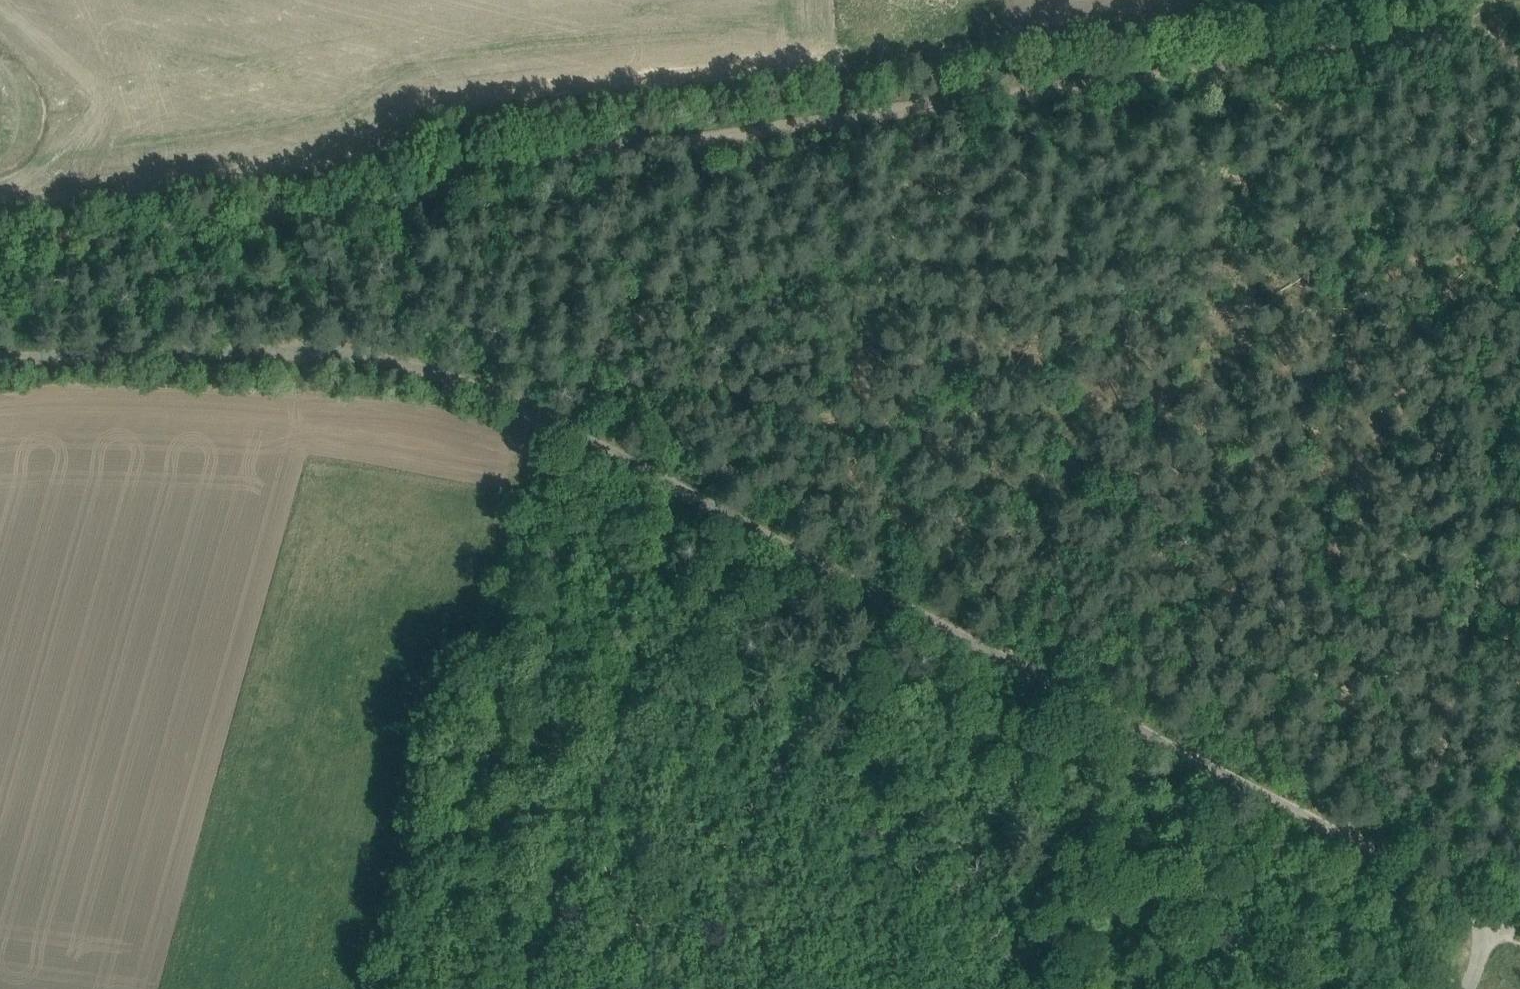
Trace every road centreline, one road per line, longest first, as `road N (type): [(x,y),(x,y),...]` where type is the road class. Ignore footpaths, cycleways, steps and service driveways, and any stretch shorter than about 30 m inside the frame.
road 1 (unclassified): [(1470,988),(1500,920),(561,415),(473,382),(288,352),(0,359)]
road 2 (track): [(1519,358),(1415,874)]

